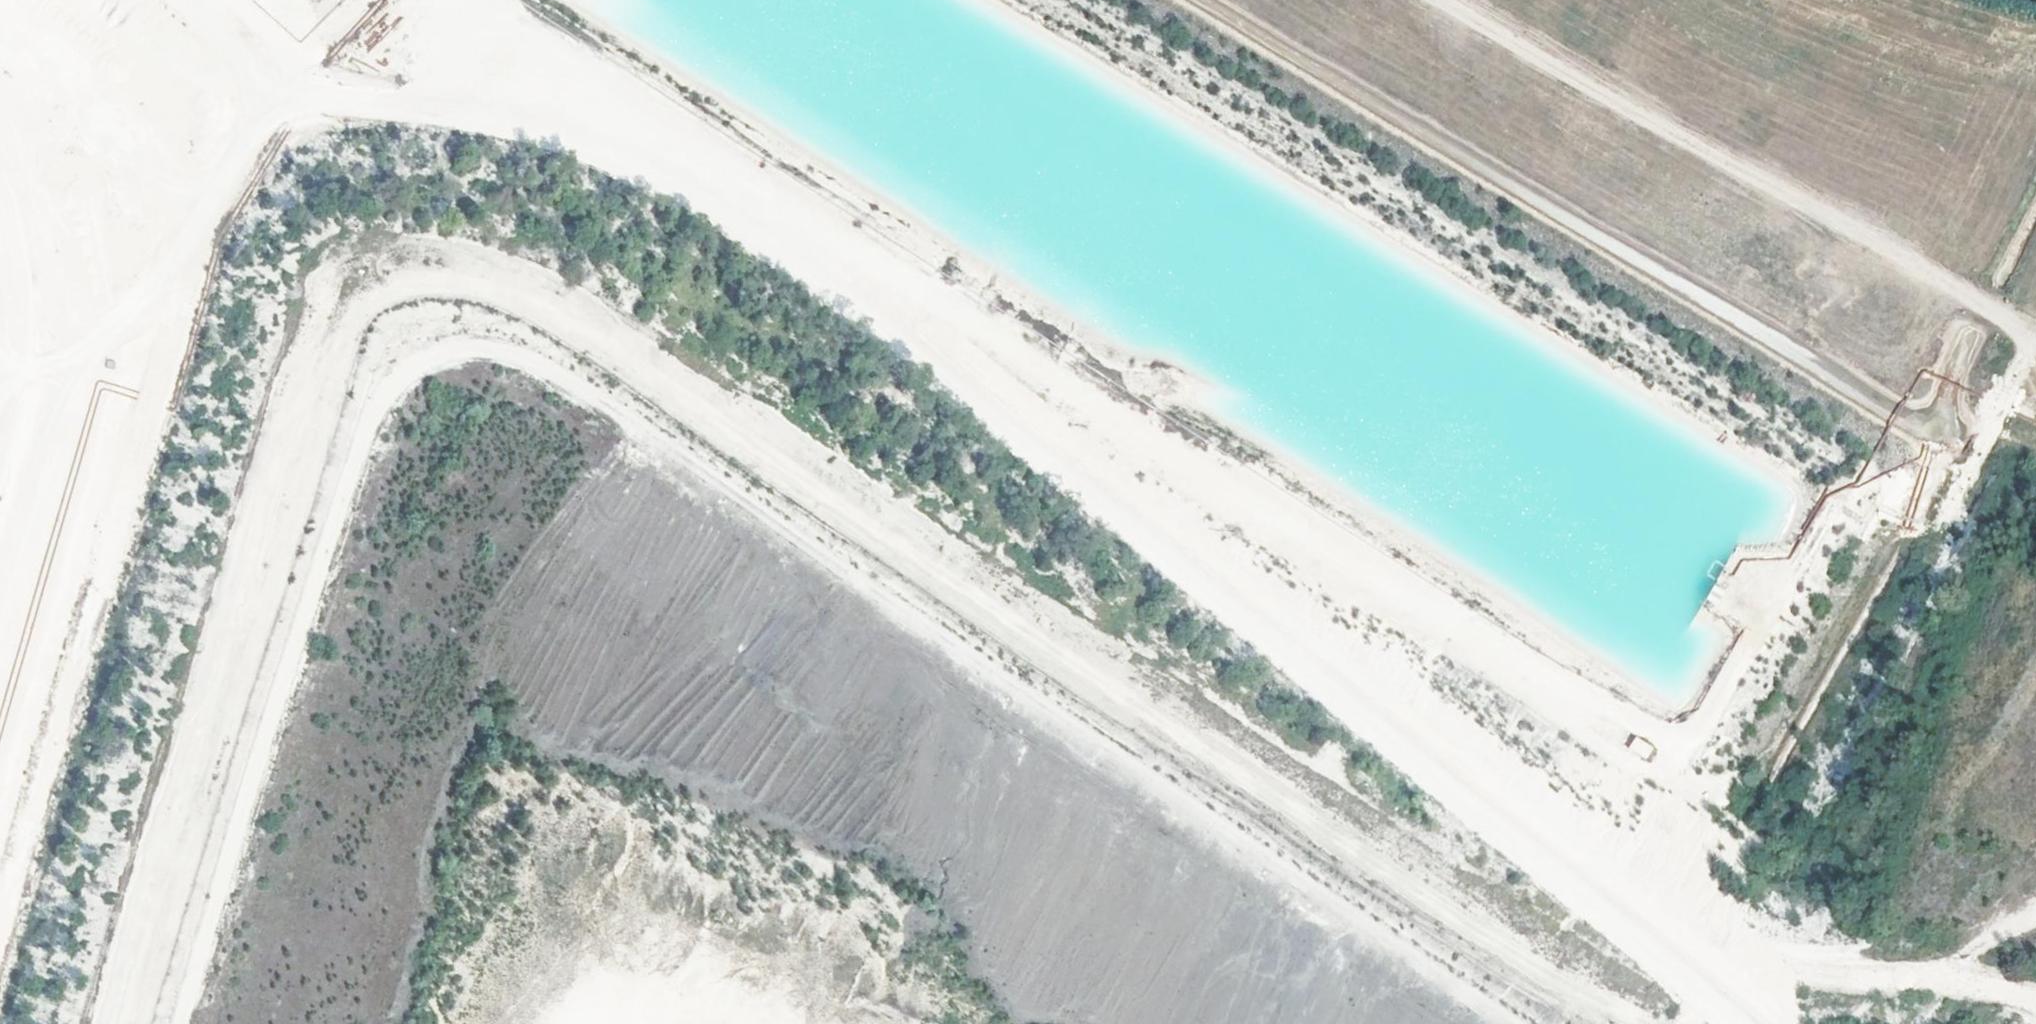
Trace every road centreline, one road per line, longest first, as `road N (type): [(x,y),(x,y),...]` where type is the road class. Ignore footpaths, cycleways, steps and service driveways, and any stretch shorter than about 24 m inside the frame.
road 1 (track): [(0,909),(192,255),(183,45),(133,0)]
road 2 (track): [(2035,378),(2020,343),(1987,308),(1445,0)]

